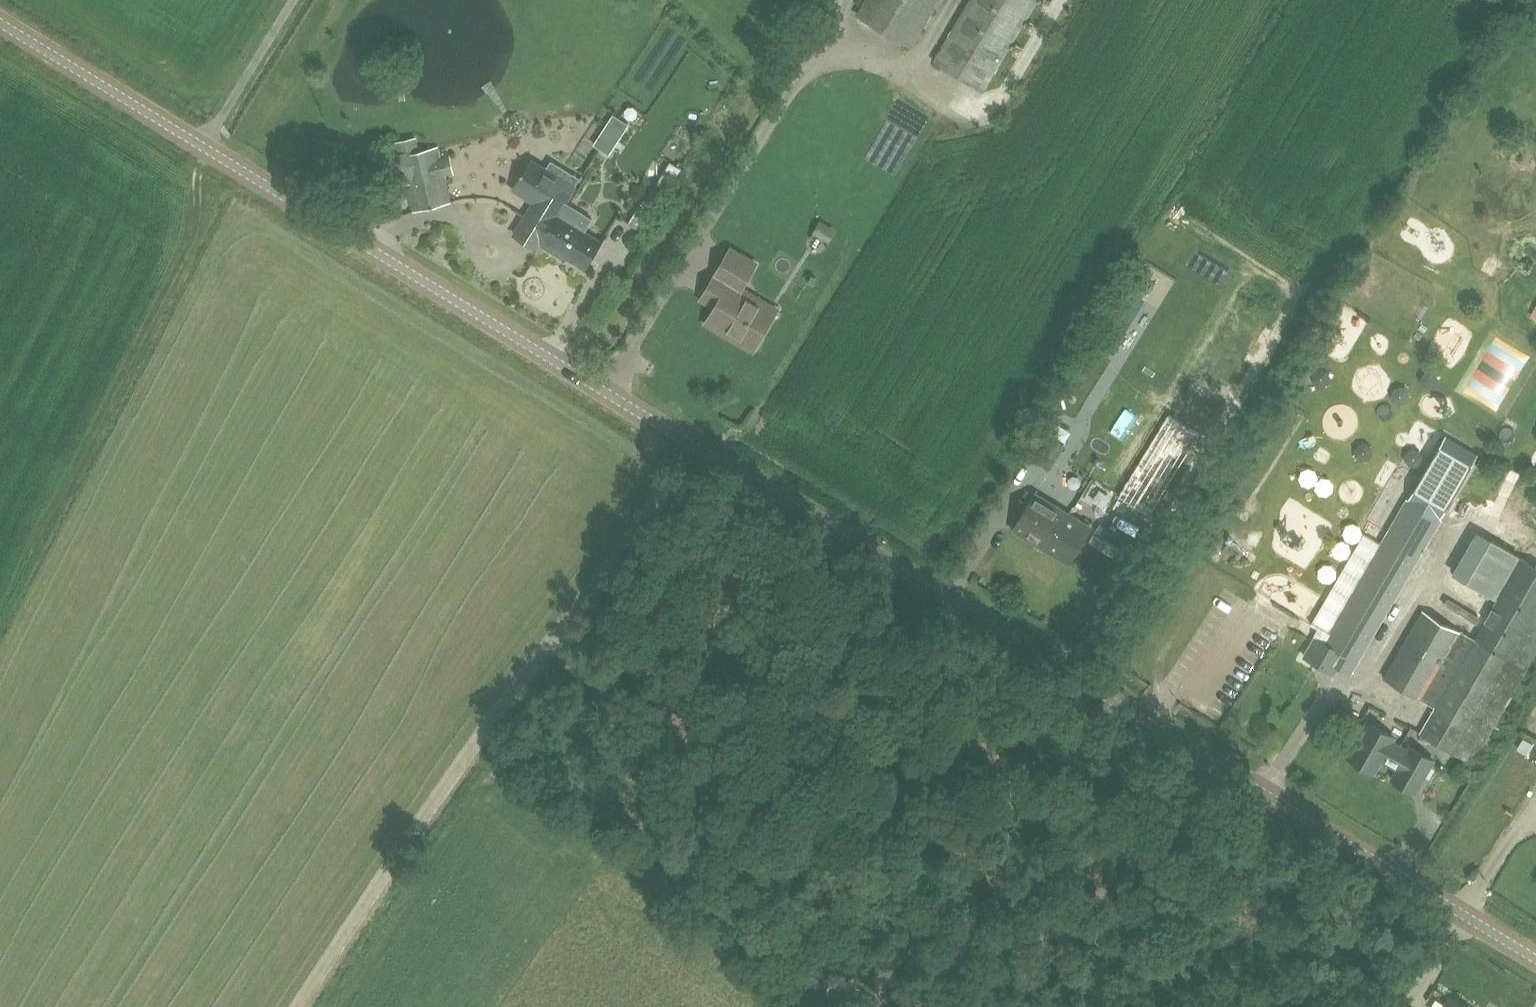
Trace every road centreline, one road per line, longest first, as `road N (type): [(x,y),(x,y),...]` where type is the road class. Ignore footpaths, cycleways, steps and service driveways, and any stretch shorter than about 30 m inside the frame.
road 1 (tertiary): [(1535,960),(0,24)]
road 2 (track): [(701,448),(572,616),(300,1006)]

